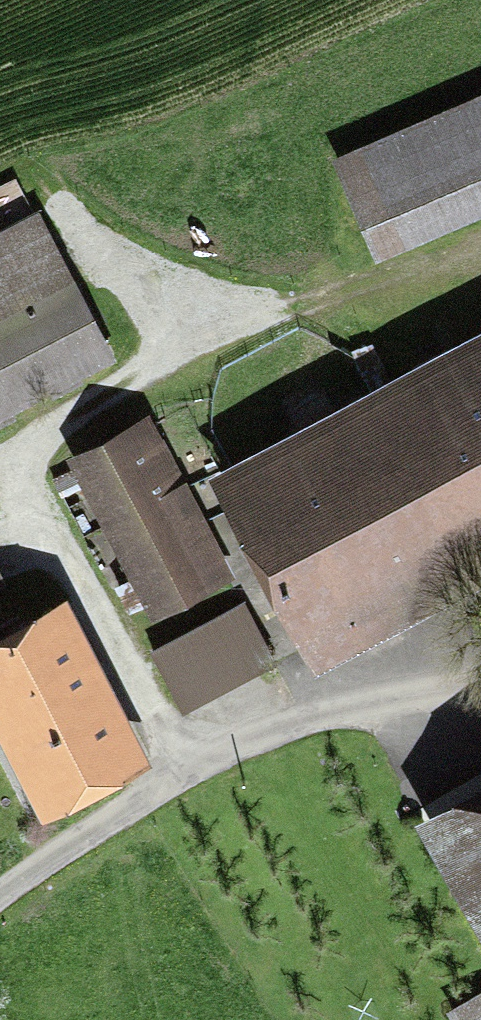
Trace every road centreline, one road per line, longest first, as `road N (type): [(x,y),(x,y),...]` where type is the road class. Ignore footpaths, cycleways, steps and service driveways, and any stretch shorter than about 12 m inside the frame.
road 1 (track): [(97,250),(147,292),(161,322),(155,356),(54,434),(35,455),(33,481),(183,776)]
road 2 (unclassified): [(0,895),(107,820),(280,726),(338,709),(480,690)]
road 3 (track): [(161,322),(273,305),(480,239)]

